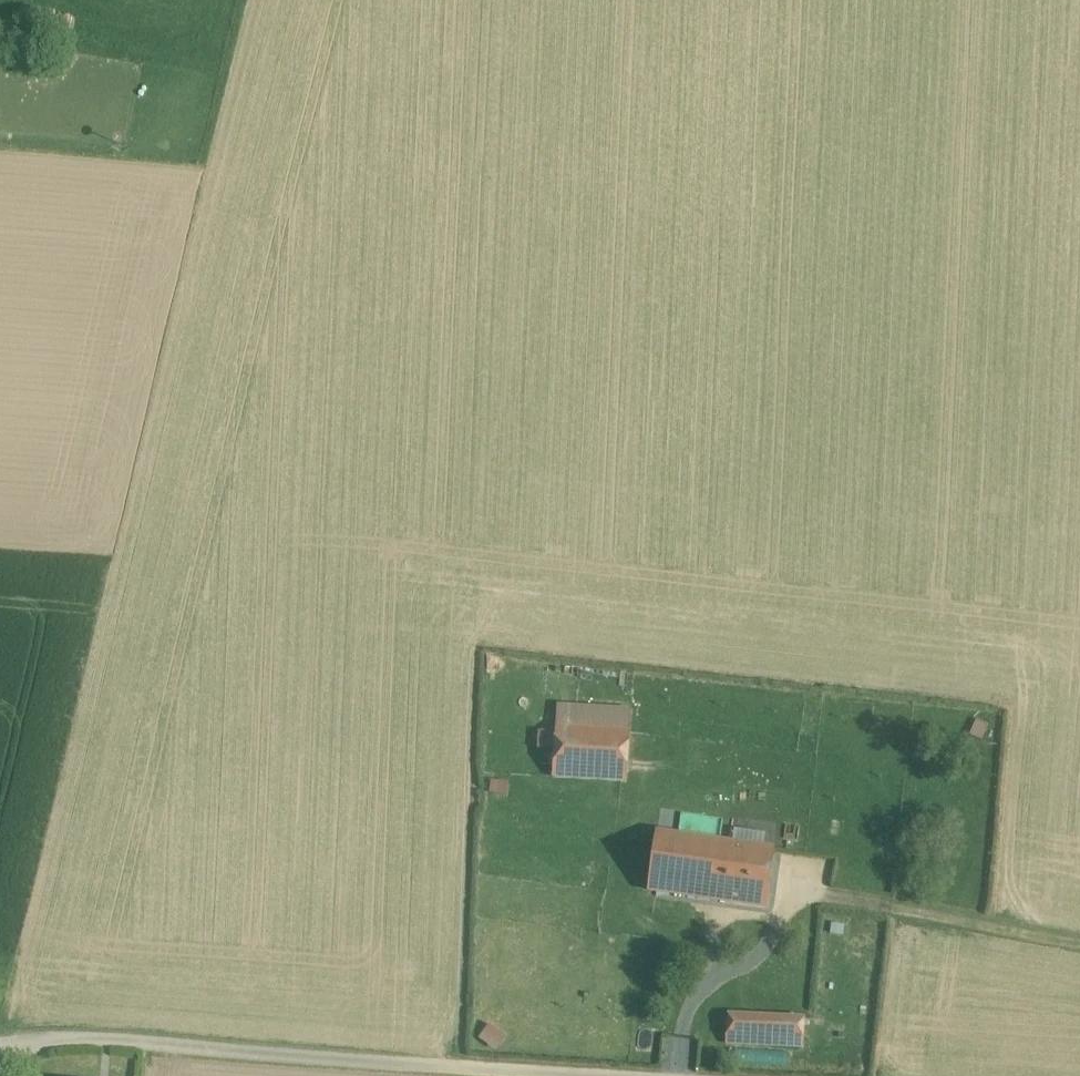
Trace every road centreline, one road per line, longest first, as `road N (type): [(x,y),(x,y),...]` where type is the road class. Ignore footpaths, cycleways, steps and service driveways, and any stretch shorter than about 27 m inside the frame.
road 1 (track): [(803,894),(1079,942)]

